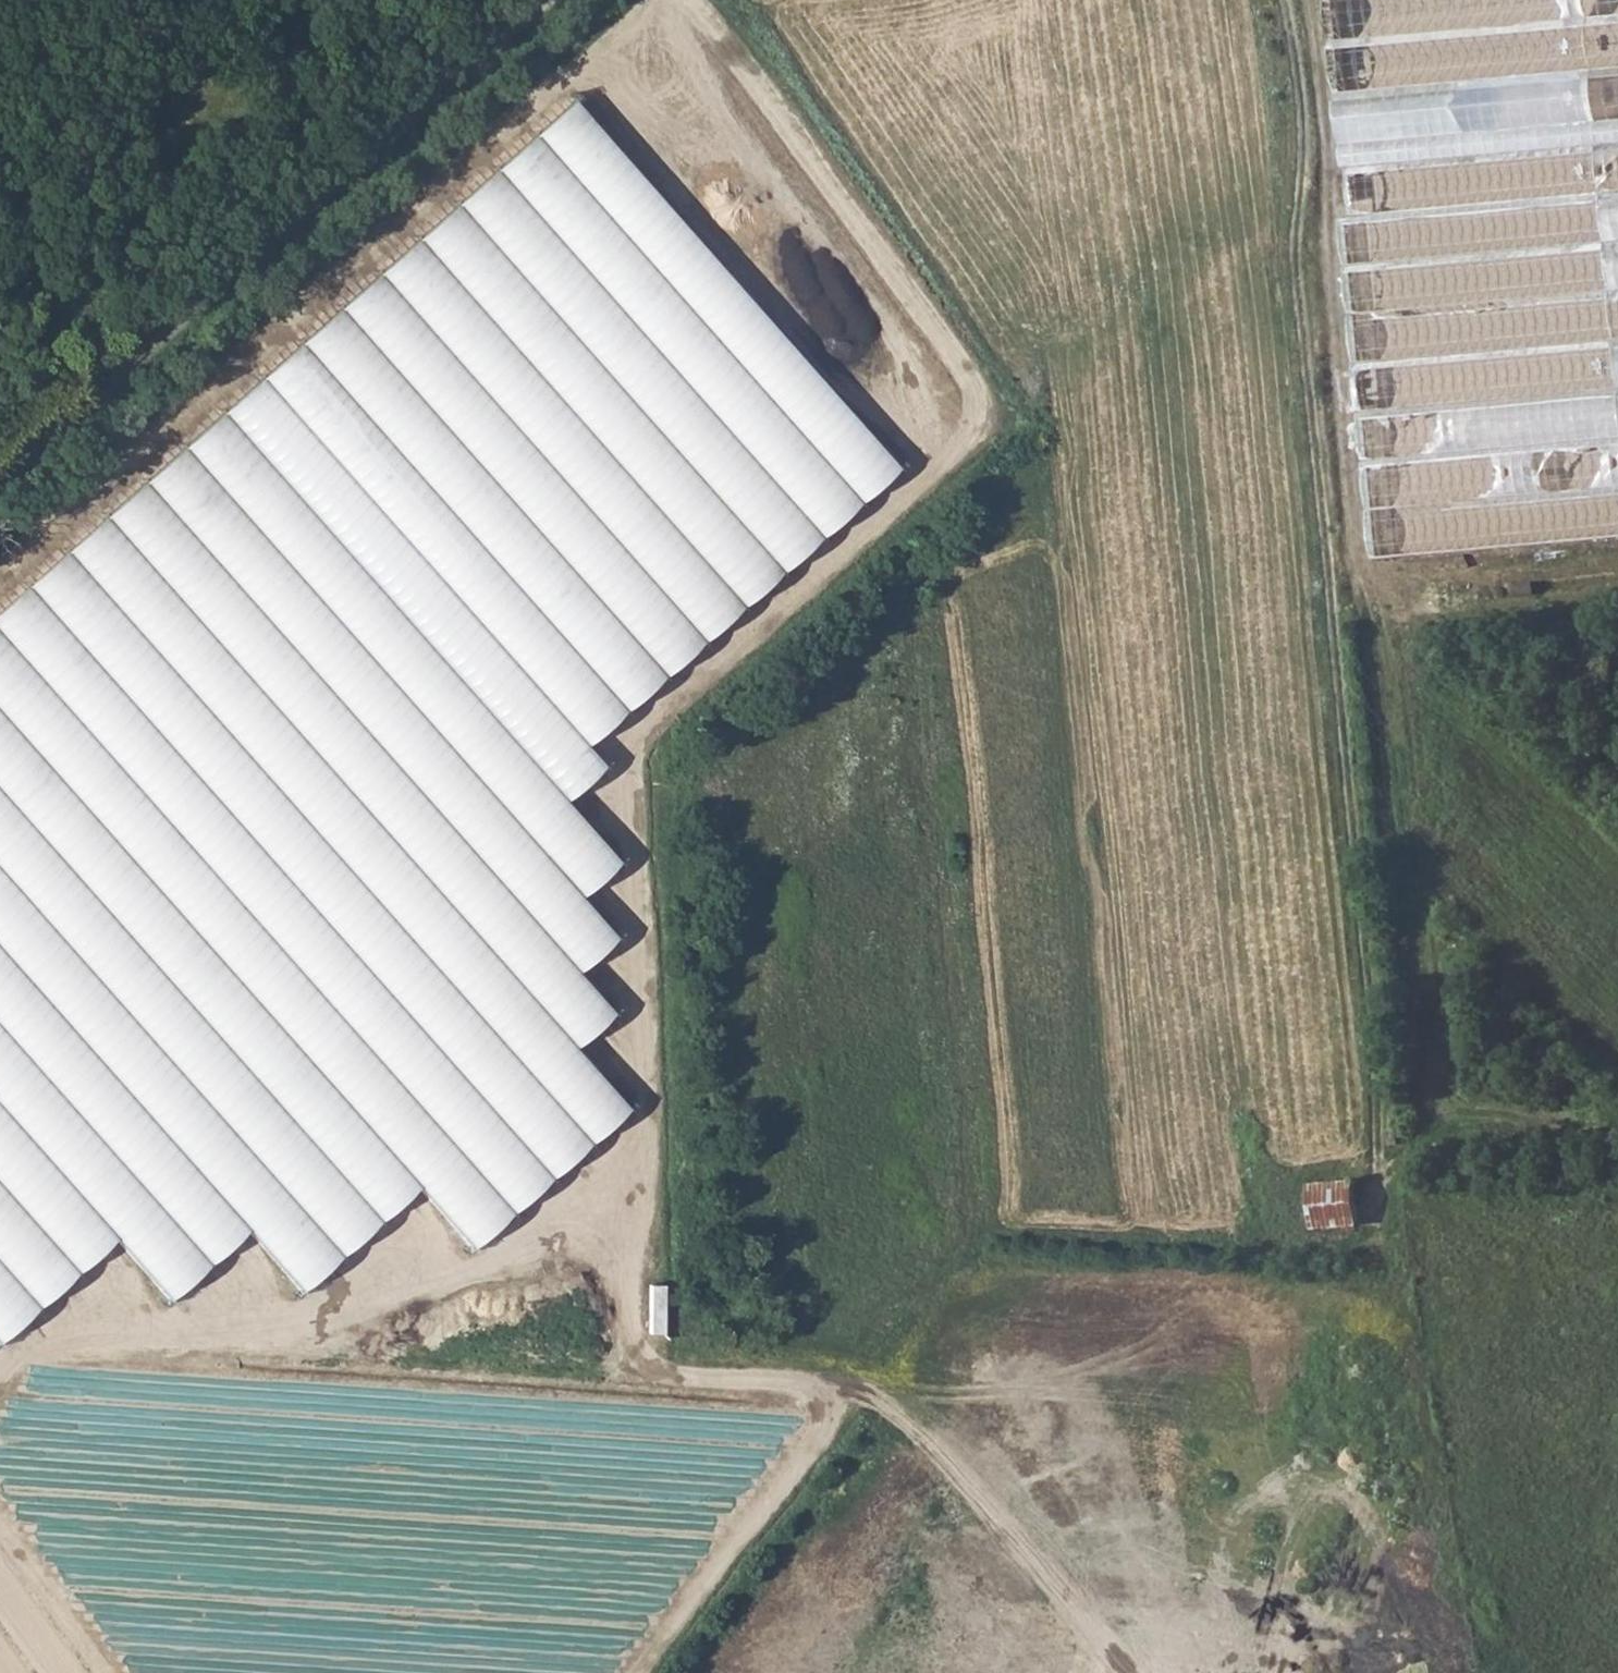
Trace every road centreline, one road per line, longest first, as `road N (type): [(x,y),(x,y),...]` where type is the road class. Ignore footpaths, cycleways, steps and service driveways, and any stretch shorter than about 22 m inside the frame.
road 1 (track): [(1617,1118),(1472,1117),(1436,1126),(1444,1093),(1438,1012),(1385,652),(1361,575),(1311,0)]
road 2 (track): [(0,487),(524,0)]

